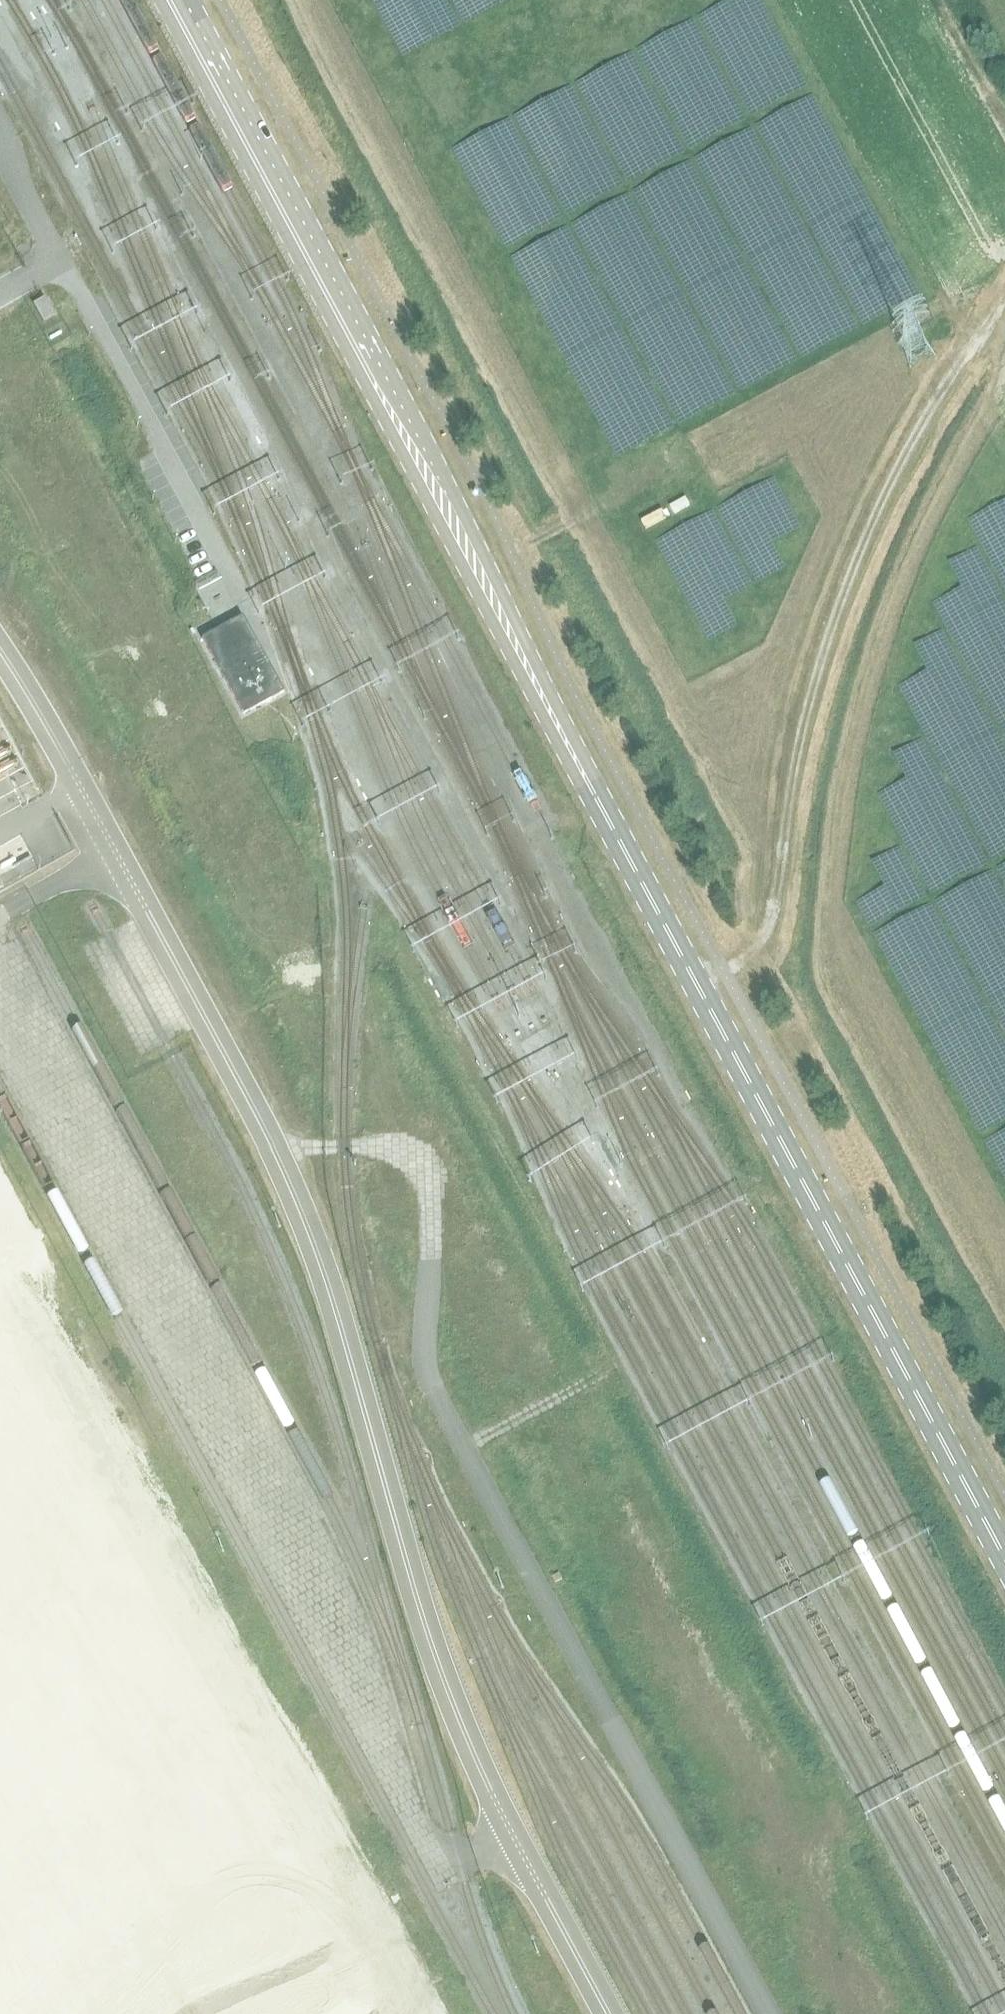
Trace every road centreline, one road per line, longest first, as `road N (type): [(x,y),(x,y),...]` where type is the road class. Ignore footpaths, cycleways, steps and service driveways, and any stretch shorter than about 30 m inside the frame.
road 1 (secondary): [(1004,1554),(174,0)]
road 2 (unclassified): [(609,2013),(471,1742),(307,1224),(278,1159),(60,739),(0,647)]

